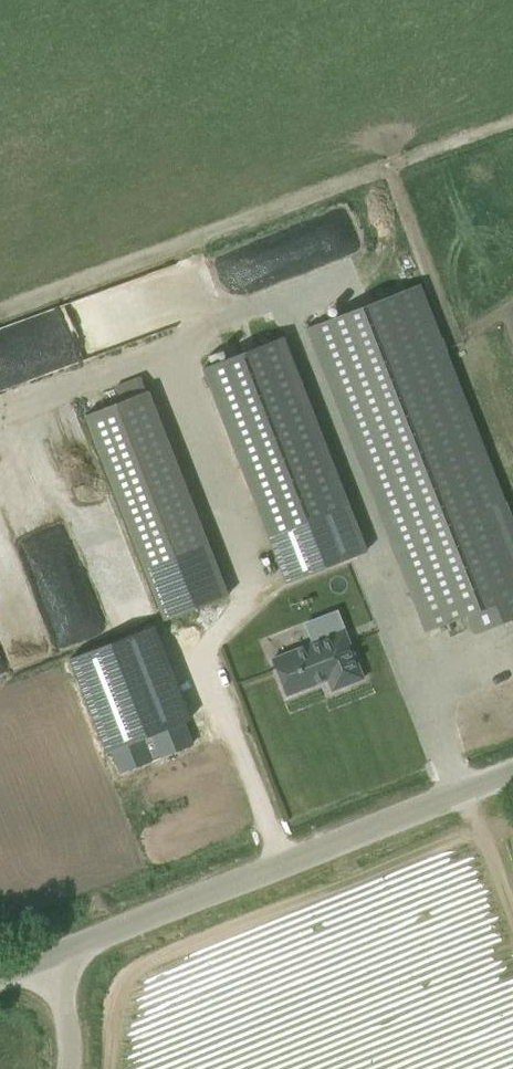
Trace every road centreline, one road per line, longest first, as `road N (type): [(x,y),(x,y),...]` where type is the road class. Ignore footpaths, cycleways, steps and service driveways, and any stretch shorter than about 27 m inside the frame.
road 1 (unclassified): [(52,958),(512,774)]

